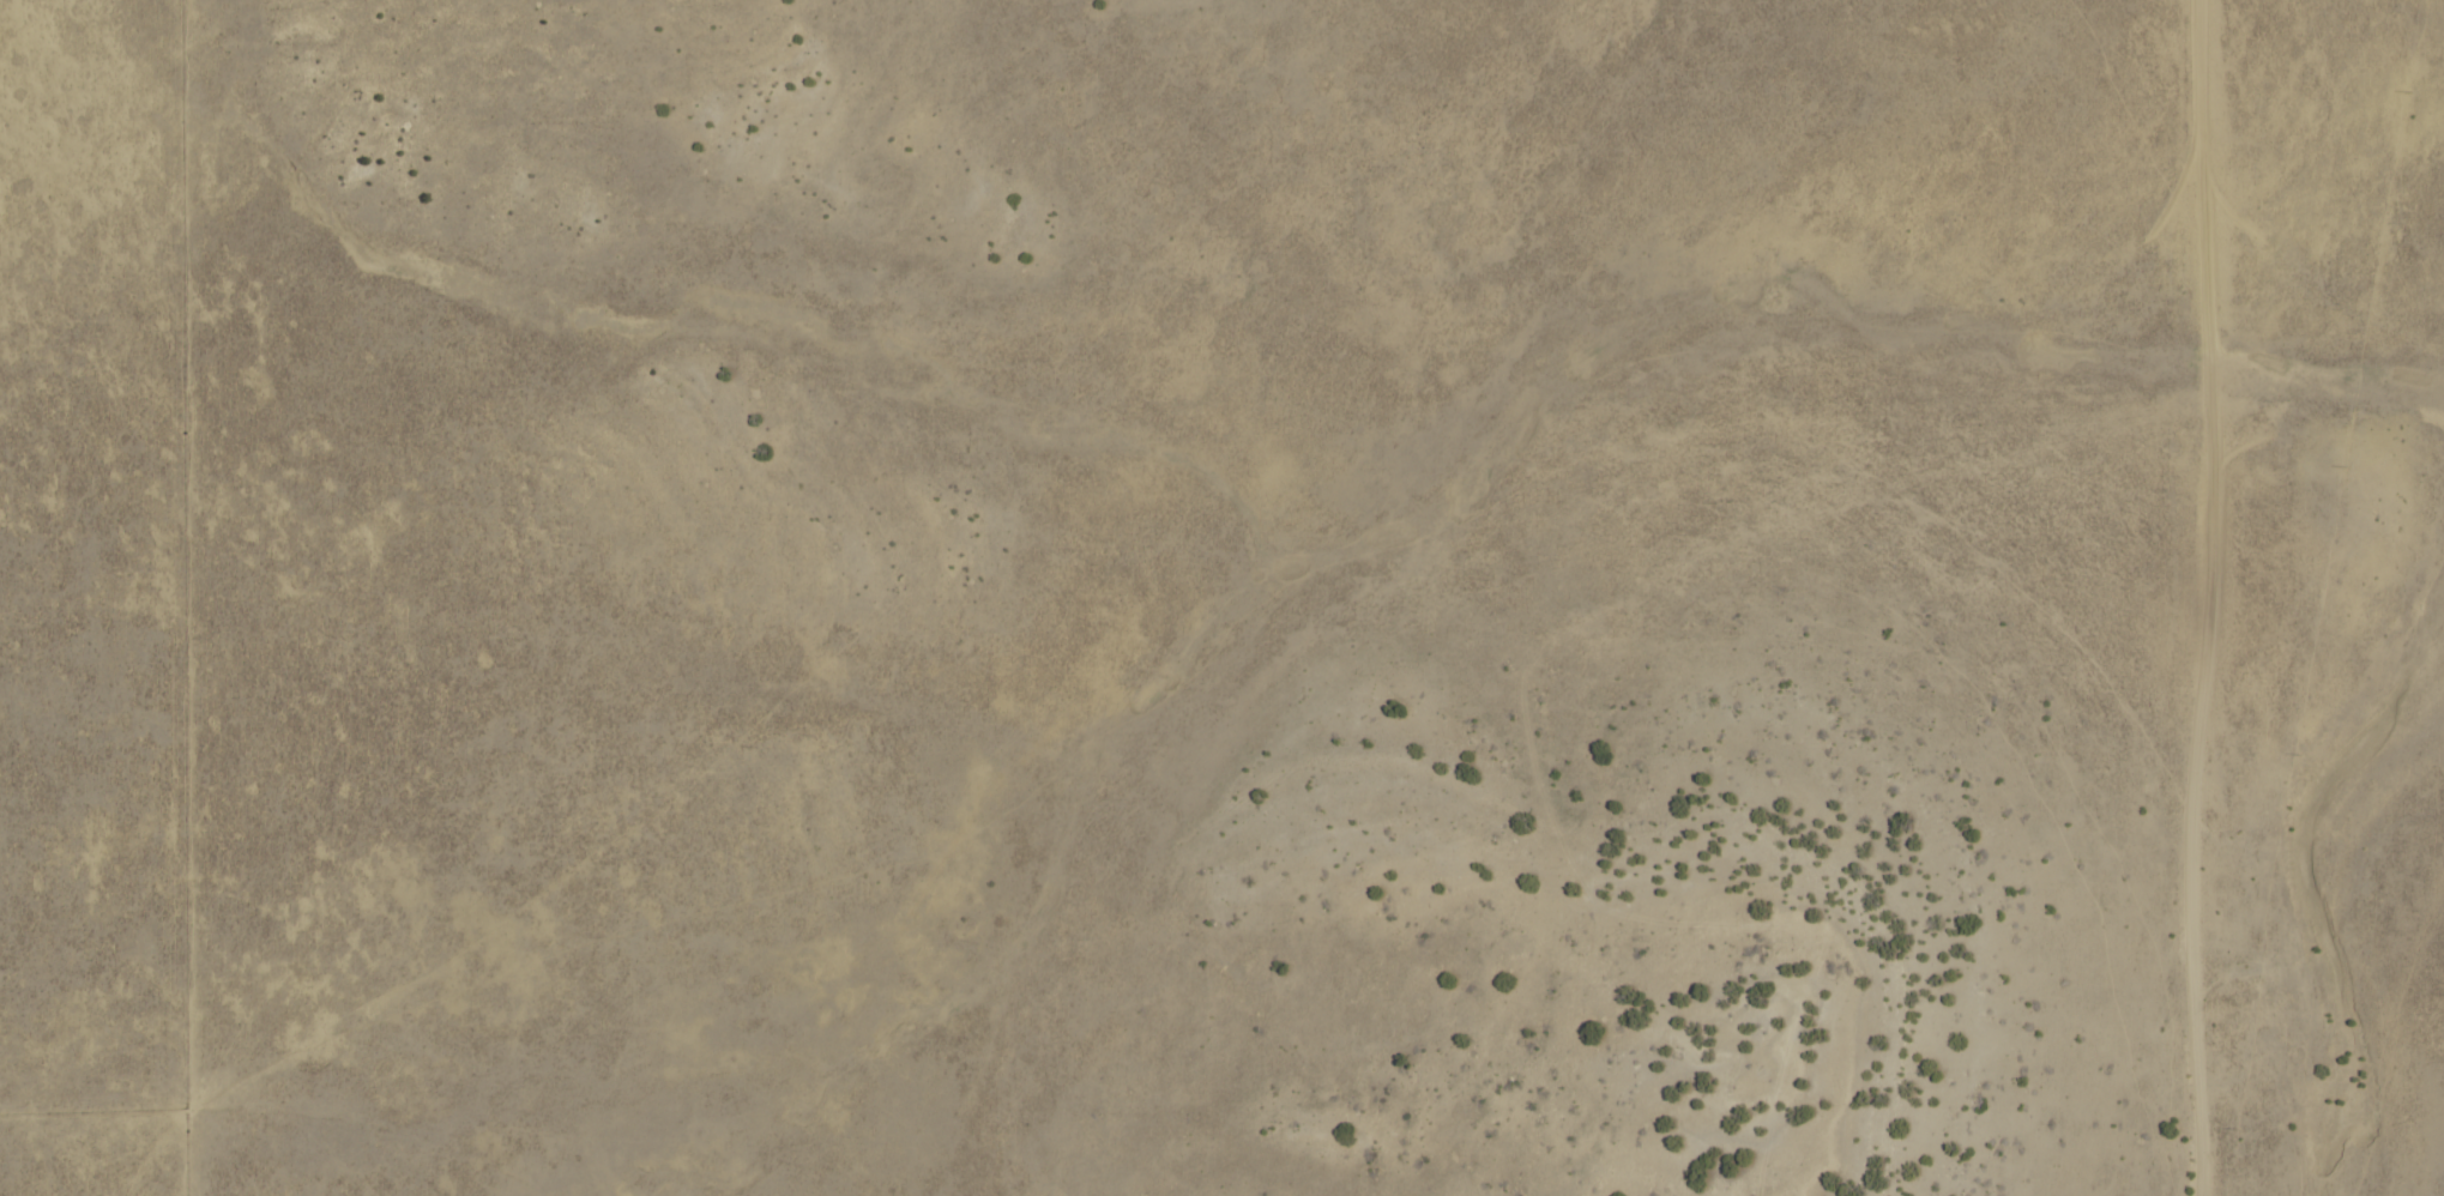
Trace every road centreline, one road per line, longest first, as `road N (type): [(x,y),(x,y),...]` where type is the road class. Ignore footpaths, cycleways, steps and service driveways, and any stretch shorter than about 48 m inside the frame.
road 1 (residential): [(2195,292),(2176,306),(2166,1195)]
road 2 (residential): [(2443,349),(2303,331),(2195,292),(2176,248),(2177,0)]

